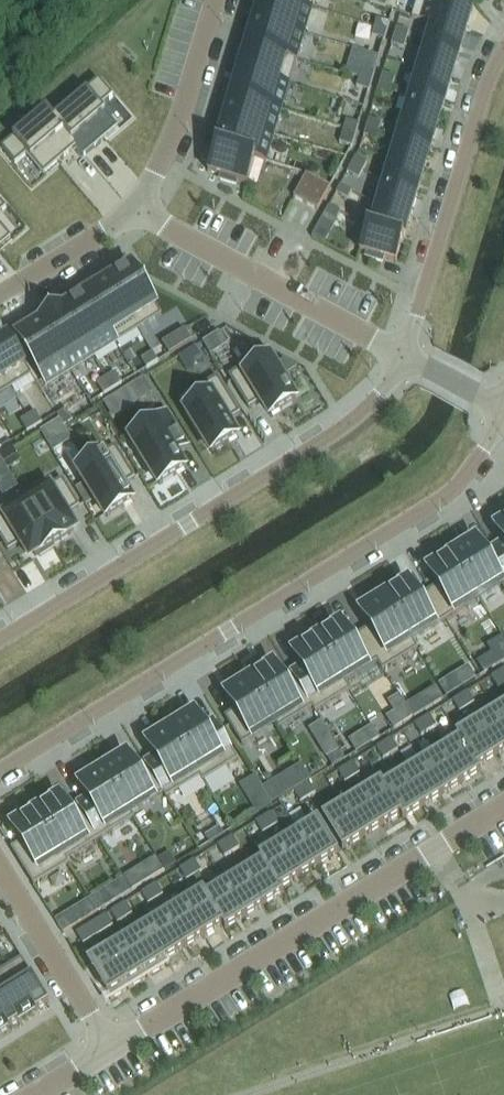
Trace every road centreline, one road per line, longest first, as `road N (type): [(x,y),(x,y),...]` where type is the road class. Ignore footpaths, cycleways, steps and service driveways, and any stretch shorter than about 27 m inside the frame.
road 1 (residential): [(0,770),(449,493),(503,410)]
road 2 (residential): [(403,355),(379,396),(338,432),(0,640)]
road 3 (residential): [(503,806),(112,1048)]
road 4 (residential): [(503,50),(403,355)]
road 5 (residential): [(135,209),(403,355)]
road 6 (residential): [(135,209),(176,130),(218,0)]
road 7 (residential): [(0,867),(112,1048)]
road 8 (residential): [(0,296),(135,209)]

